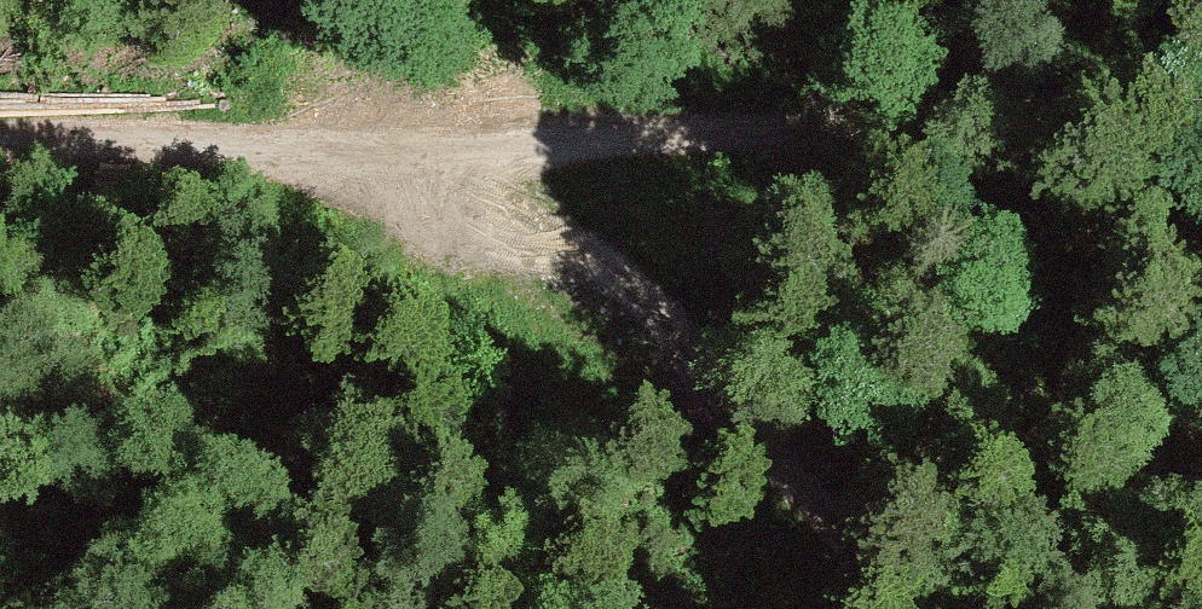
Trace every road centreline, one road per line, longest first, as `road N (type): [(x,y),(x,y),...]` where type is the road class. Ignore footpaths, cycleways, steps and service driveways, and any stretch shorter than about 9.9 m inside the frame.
road 1 (track): [(1201,82),(390,155),(0,177)]
road 2 (track): [(390,155),(659,367),(926,608)]

